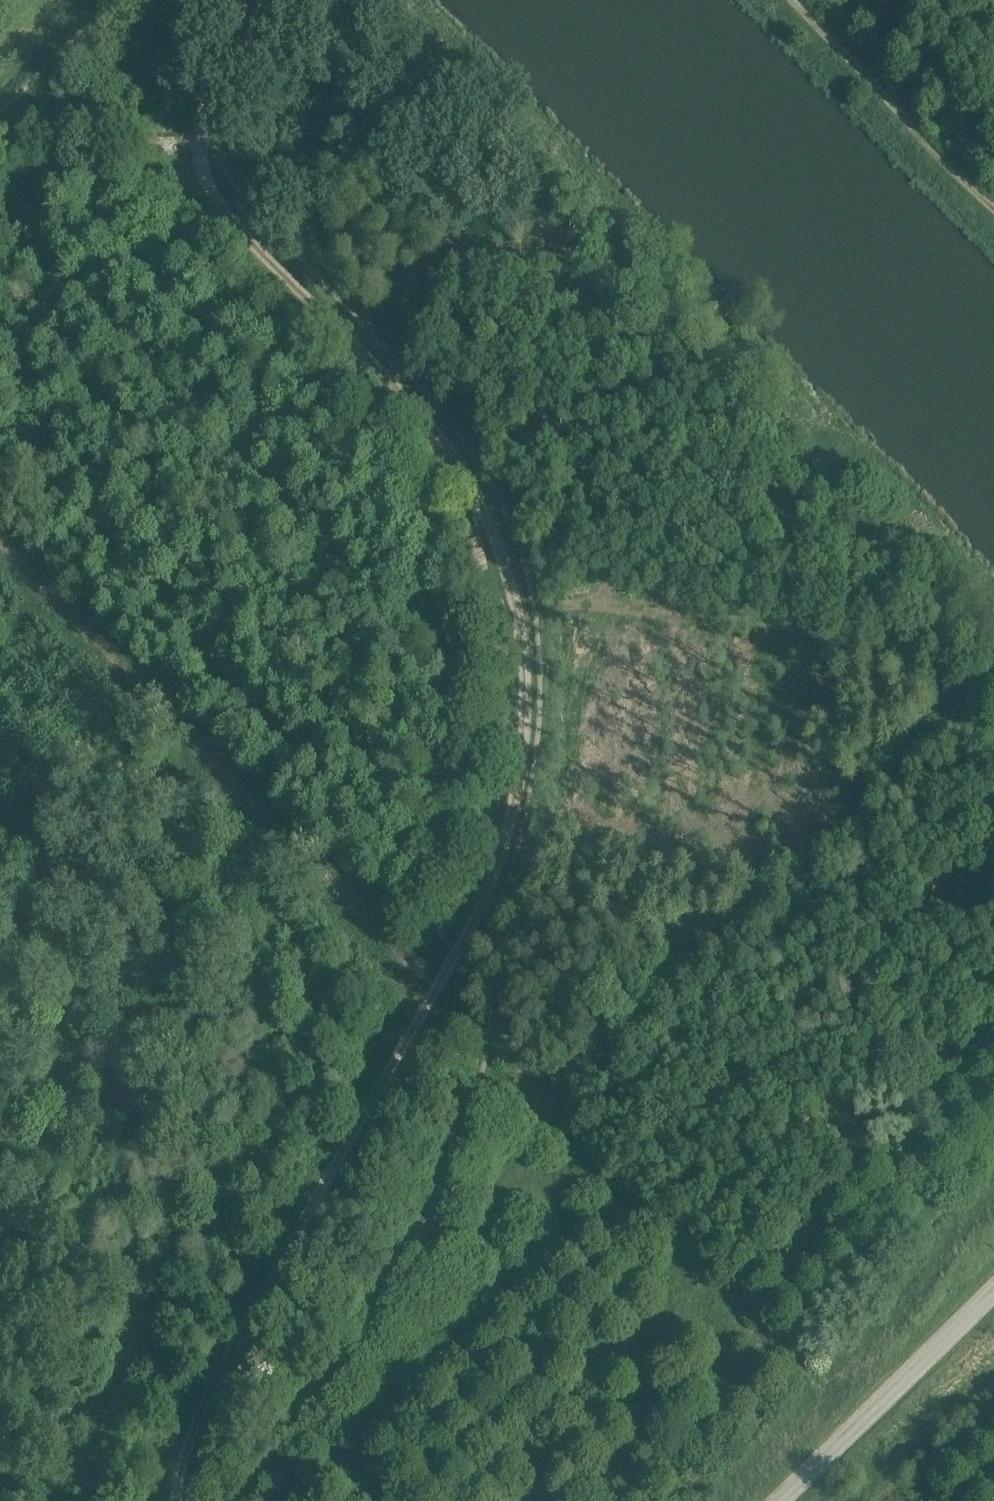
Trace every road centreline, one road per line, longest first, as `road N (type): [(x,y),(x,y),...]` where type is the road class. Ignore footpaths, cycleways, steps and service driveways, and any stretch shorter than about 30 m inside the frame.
road 1 (track): [(242,0),(202,119),(194,170),(253,253),(338,333),(475,498),(496,547),(516,642),(518,751),(490,874),(209,1392),(180,1460),(176,1500)]
road 2 (tertiary): [(777,1500),(993,1290)]
road 3 (track): [(791,0),(993,202)]
road 4 (track): [(0,130),(56,115),(114,121),(197,150)]

